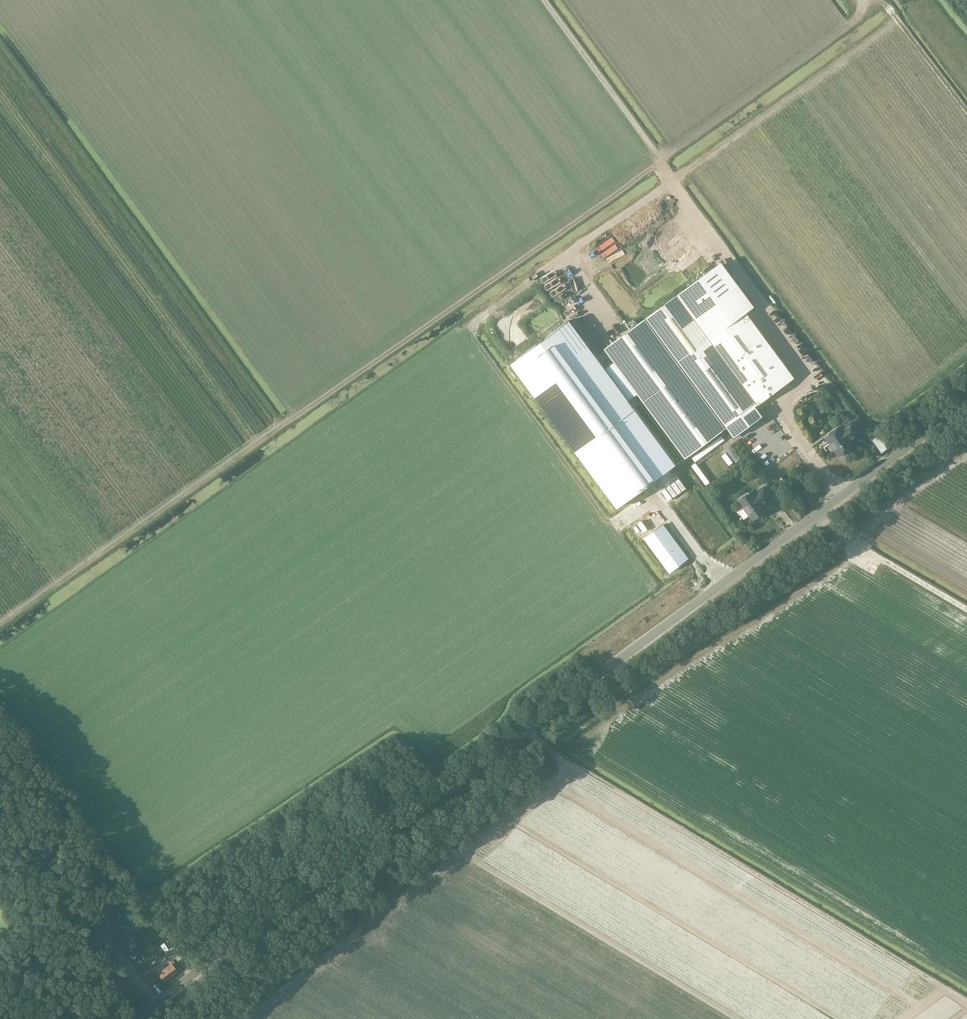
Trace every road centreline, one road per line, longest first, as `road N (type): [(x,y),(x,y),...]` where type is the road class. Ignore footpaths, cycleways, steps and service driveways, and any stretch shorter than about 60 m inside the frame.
road 1 (unclassified): [(132,1018),(966,399)]
road 2 (track): [(705,850),(566,766),(526,729)]
road 3 (track): [(966,449),(888,501),(867,522),(861,550),(846,549),(812,519)]
road 4 (track): [(966,612),(861,550),(798,593)]

